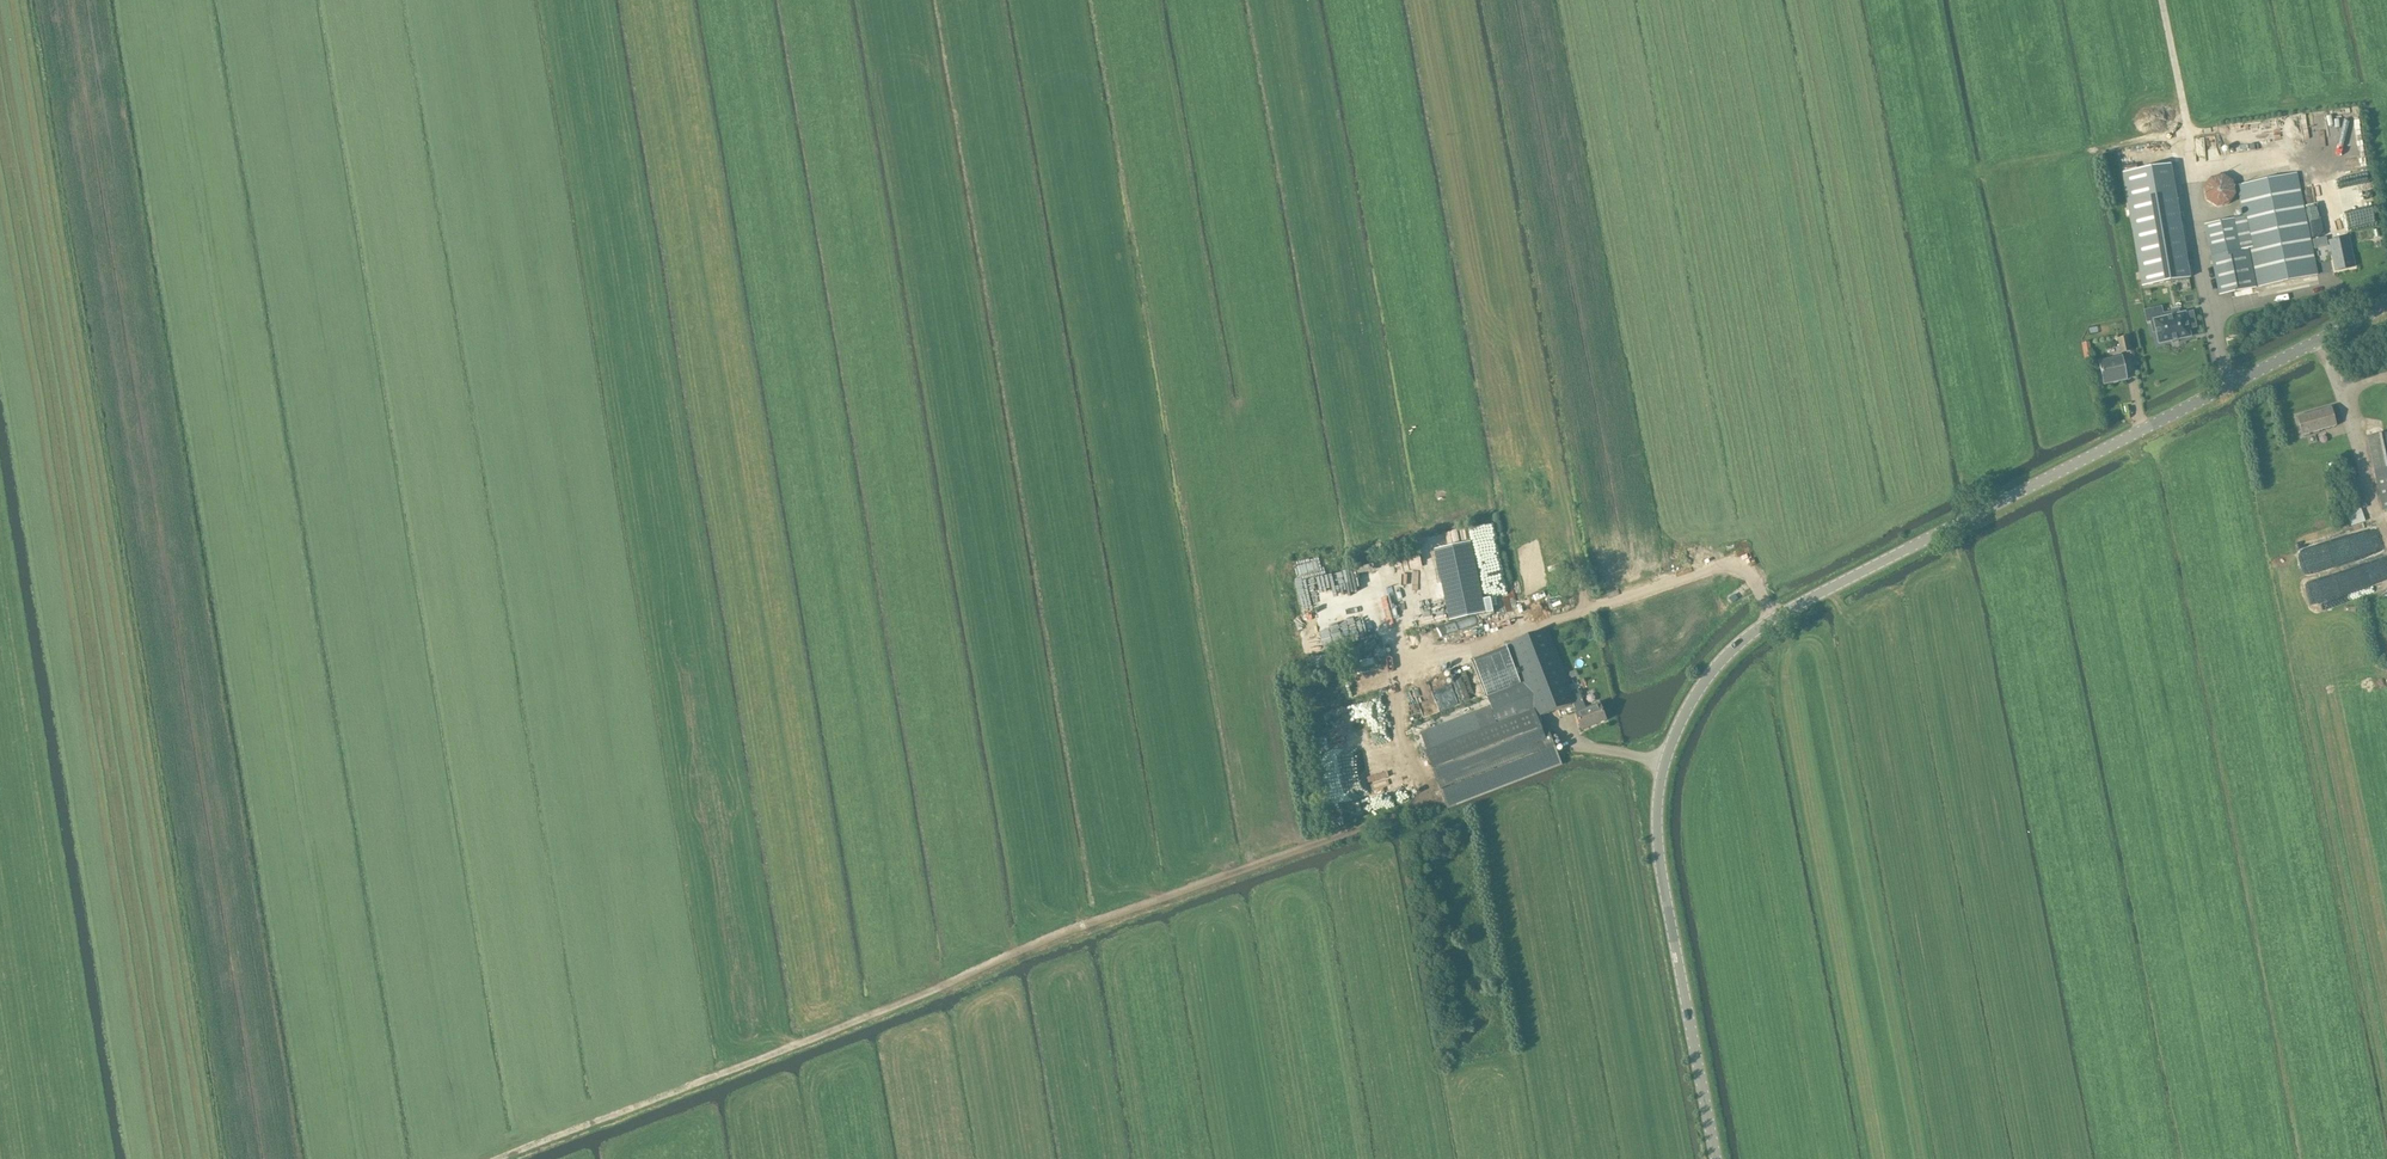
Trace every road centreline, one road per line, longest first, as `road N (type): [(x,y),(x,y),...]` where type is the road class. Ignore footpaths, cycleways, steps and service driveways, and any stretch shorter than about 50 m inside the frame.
road 1 (track): [(507,1158),(1090,926),(1427,803),(1391,682),(1724,568),(1747,575),(1774,619)]
road 2 (tertiary): [(1716,1158),(1658,852),(1657,801),(1678,727),(1712,671),(1801,603),(2386,307)]
road 3 (track): [(2228,388),(2161,0)]
road 4 (track): [(2386,531),(2320,342)]

